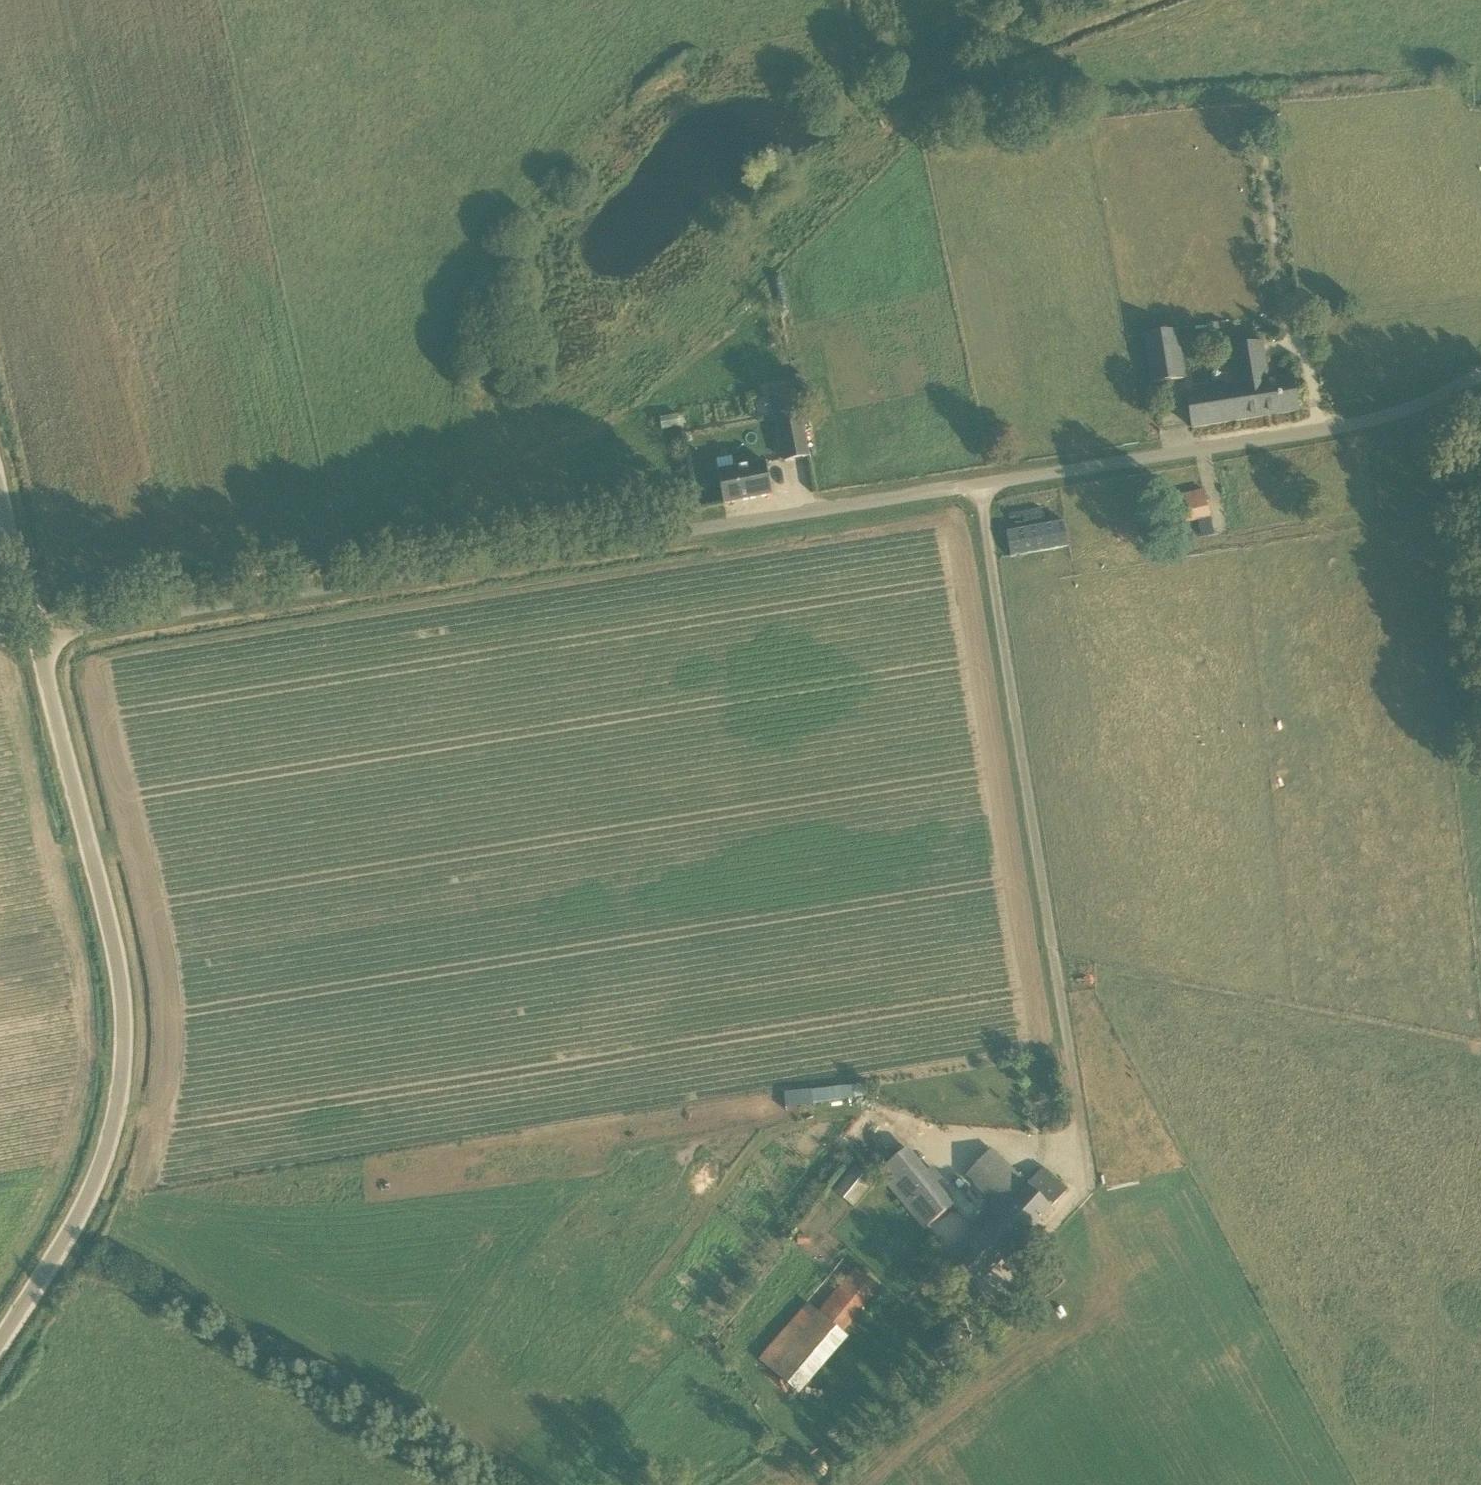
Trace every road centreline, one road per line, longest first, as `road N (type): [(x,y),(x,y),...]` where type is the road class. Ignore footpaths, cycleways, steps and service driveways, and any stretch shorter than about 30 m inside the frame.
road 1 (unclassified): [(41,642),(1358,425),(1480,377)]
road 2 (unclassified): [(0,1336),(87,1202),(120,1034),(116,963),(41,642)]
road 3 (unclassified): [(41,642),(0,463)]

